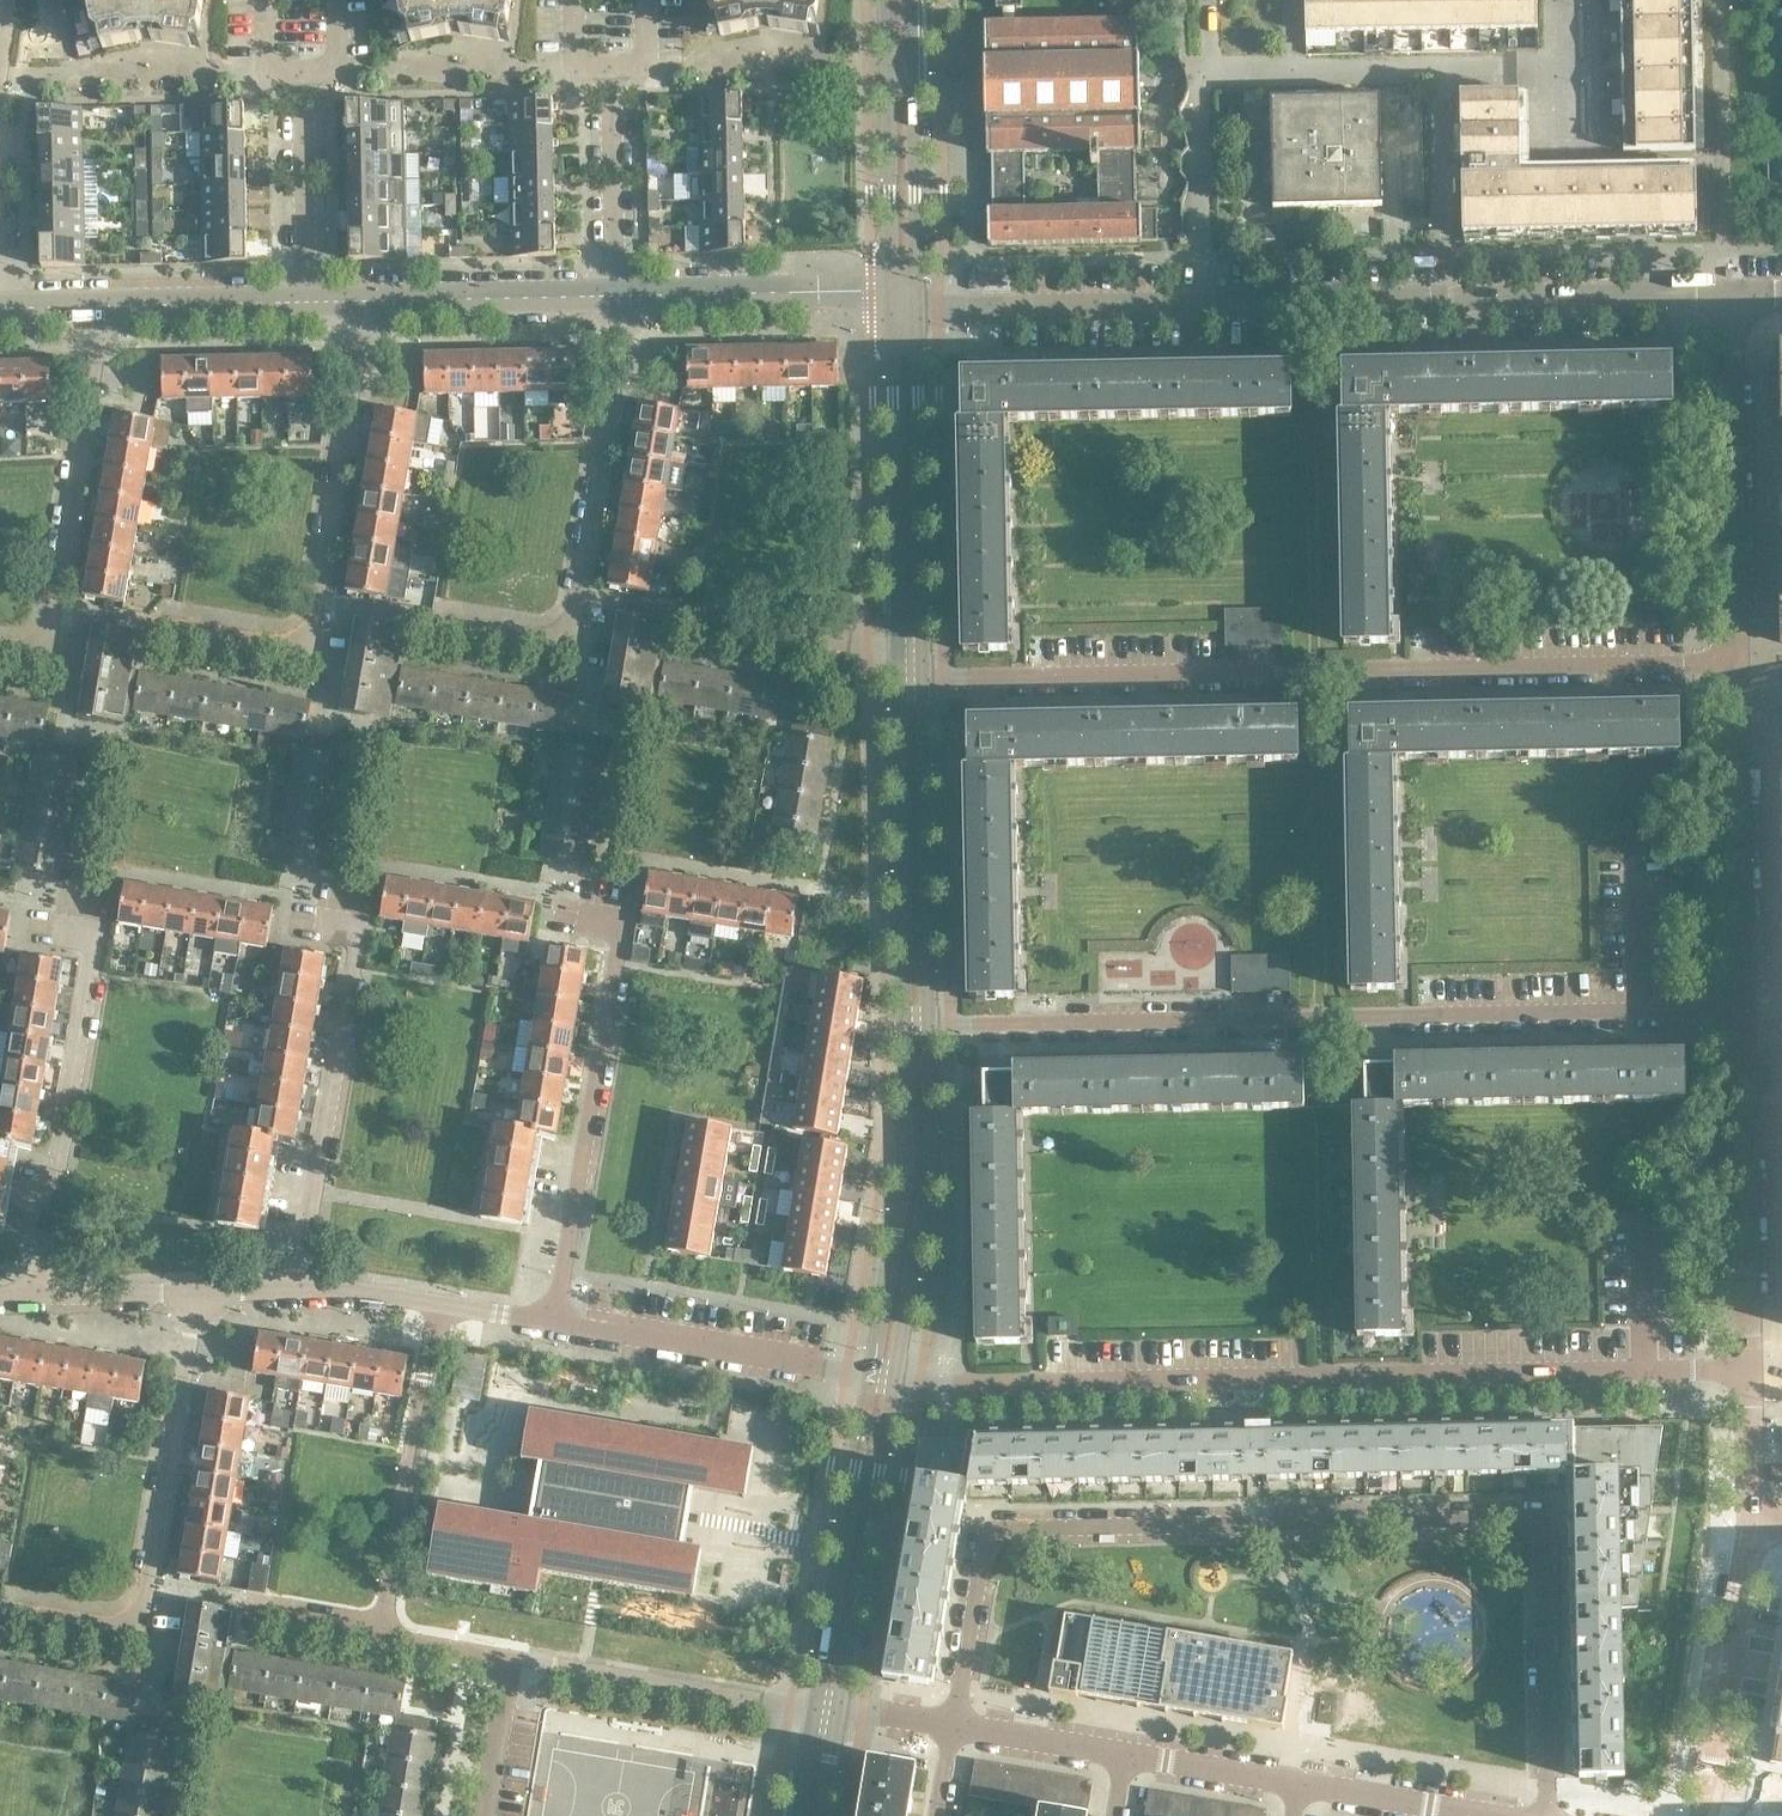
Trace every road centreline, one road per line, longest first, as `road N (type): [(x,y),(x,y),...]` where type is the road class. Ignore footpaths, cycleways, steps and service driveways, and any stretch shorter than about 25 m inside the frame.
road 1 (residential): [(953,1724),(986,1522),(1541,1521),(1549,1815)]
road 2 (residential): [(1750,1364),(1137,1386),(885,1374)]
road 3 (residential): [(1744,1010),(915,1025)]
road 4 (residential): [(910,671),(942,680),(1737,680)]
road 5 (residential): [(906,307),(1729,293)]
road 6 (residential): [(14,1616),(154,1644),(148,1587),(205,1293)]
road 7 (unclassified): [(182,627),(316,644),(343,443),(378,310)]
road 8 (unclassified): [(449,613),(583,630),(618,304)]
road 9 (residential): [(297,1290),(363,928),(308,913)]
road 10 (residential): [(40,1297),(102,931),(56,922)]
road 11 (residential): [(555,1324),(621,929)]
road 12 (unclassified): [(0,641),(53,648),(96,311)]
road 13 (residential): [(1737,680),(1729,293)]
road 14 (residential): [(1750,1364),(1744,1010)]
road 15 (tertiary): [(915,1025),(910,671)]
road 16 (tertiary): [(885,1374),(913,1191),(915,1025)]
road 17 (tertiary): [(824,1707),(885,1374)]
road 18 (tertiary): [(910,645),(906,307)]
road 19 (residential): [(383,1637),(440,1304)]
road 20 (residential): [(885,1374),(555,1324)]
road 21 (residential): [(1744,1010),(1737,680)]
road 22 (residential): [(824,1707),(504,1661)]
road 23 (tertiary): [(906,307),(900,0)]
road 24 (tertiary): [(618,304),(871,299),(906,307)]
road 25 (residential): [(1705,1797),(1754,1530)]
road 26 (tertiary): [(378,310),(618,304)]
road 27 (unclassified): [(309,309),(306,76)]
road 28 (unclassified): [(618,304),(614,75)]
road 29 (tertiary): [(96,311),(309,309)]
road 30 (residential): [(1133,1753),(953,1724)]
road 31 (residential): [(1304,1782),(1133,1753)]
road 32 (residential): [(1469,1811),(1304,1782)]
road 33 (residential): [(1754,1530),(1750,1364)]
road 34 (residential): [(205,1293),(40,1297)]
road 35 (residential): [(479,1815),(504,1661)]
road 36 (residential): [(440,1304),(297,1290)]
road 37 (residential): [(953,1724),(824,1707)]
road 38 (residential): [(504,1661),(383,1637)]

